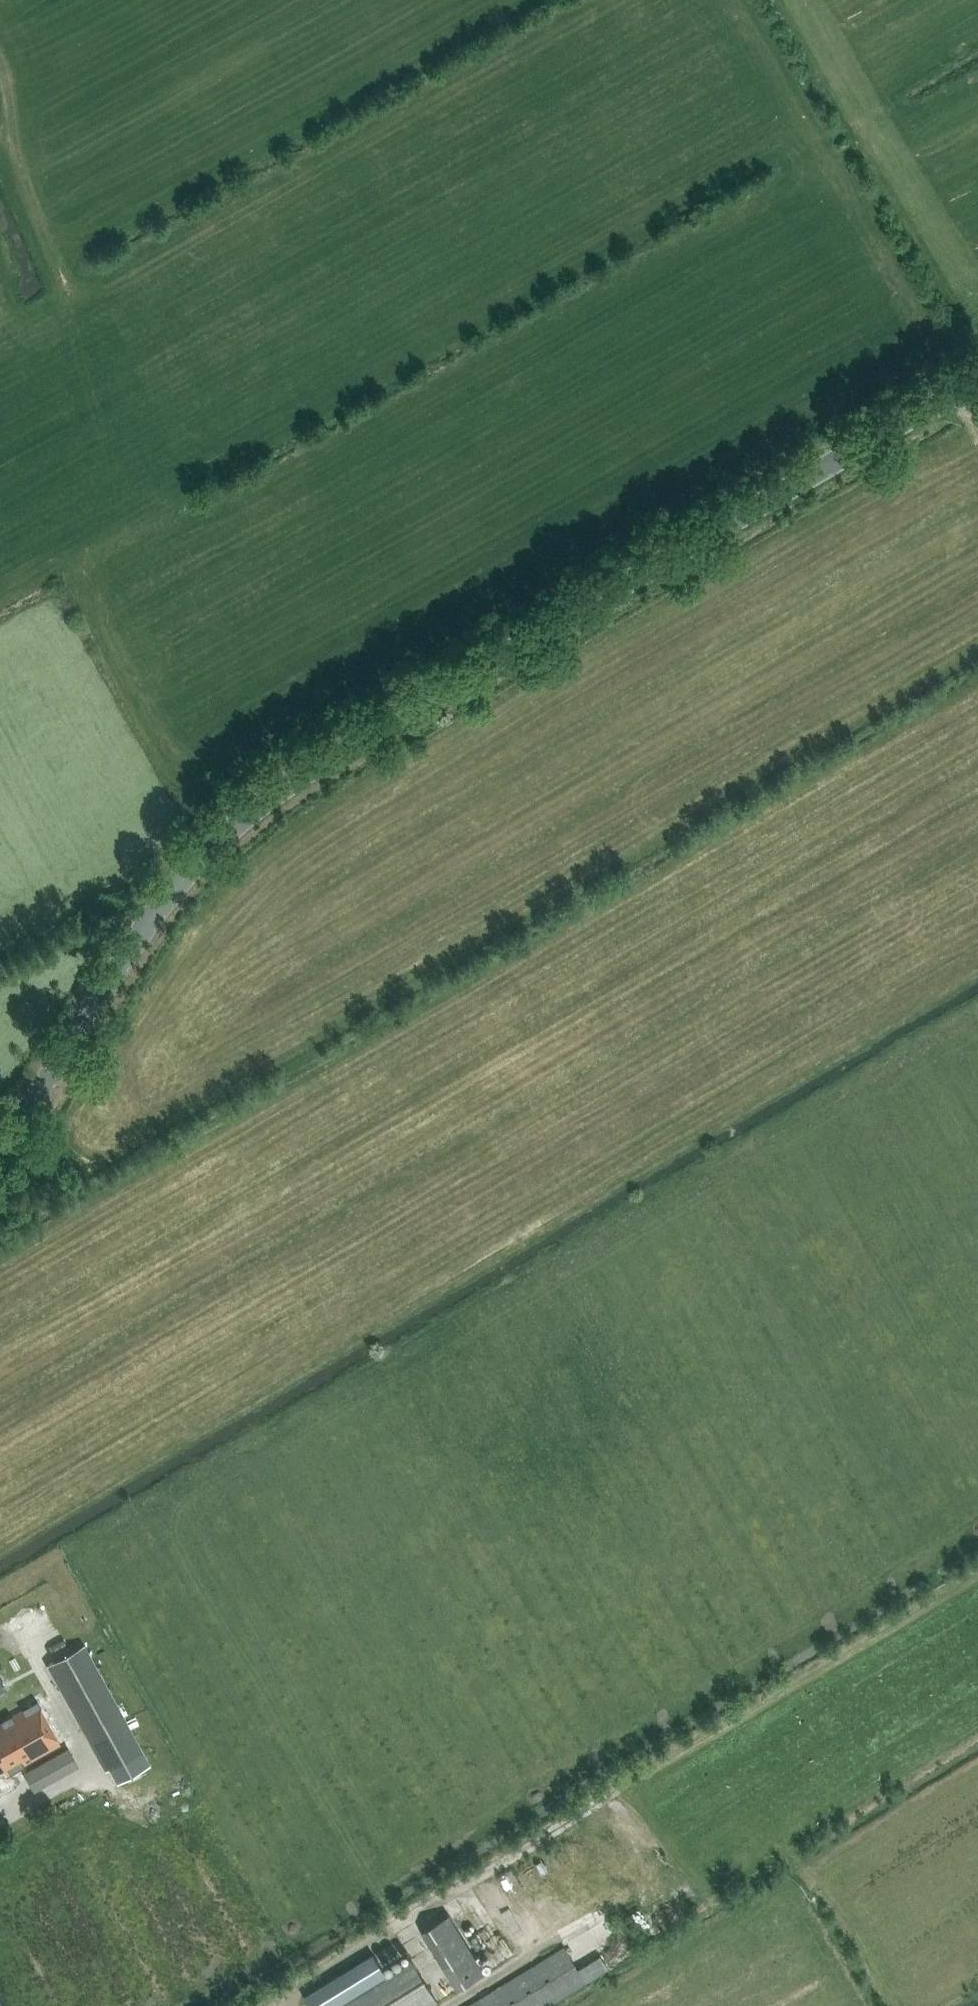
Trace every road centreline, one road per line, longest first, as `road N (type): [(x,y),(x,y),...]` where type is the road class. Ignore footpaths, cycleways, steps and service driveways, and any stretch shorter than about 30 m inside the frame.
road 1 (tertiary): [(0,1137),(55,1069),(168,890),(221,827),(977,383)]

